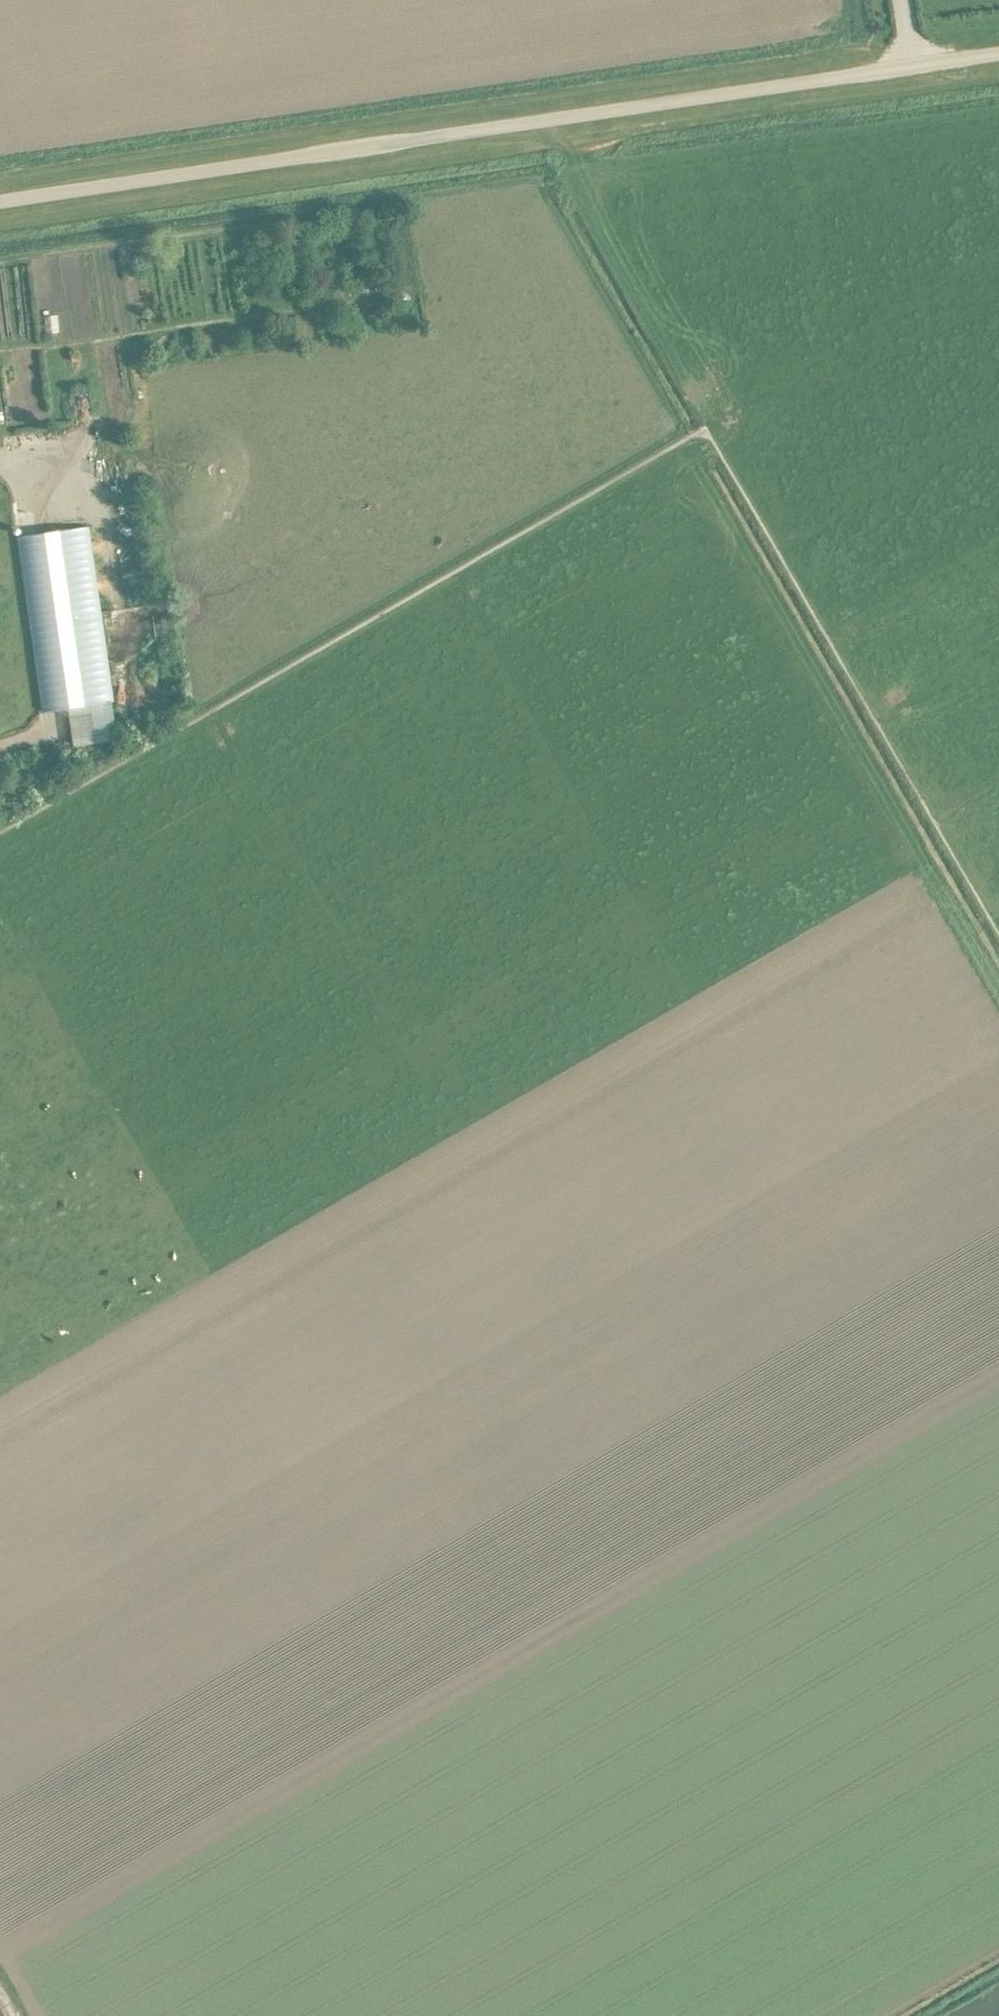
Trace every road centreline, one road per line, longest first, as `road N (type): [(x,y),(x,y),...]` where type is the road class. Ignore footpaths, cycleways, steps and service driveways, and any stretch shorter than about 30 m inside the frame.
road 1 (unclassified): [(0,198),(998,52)]

